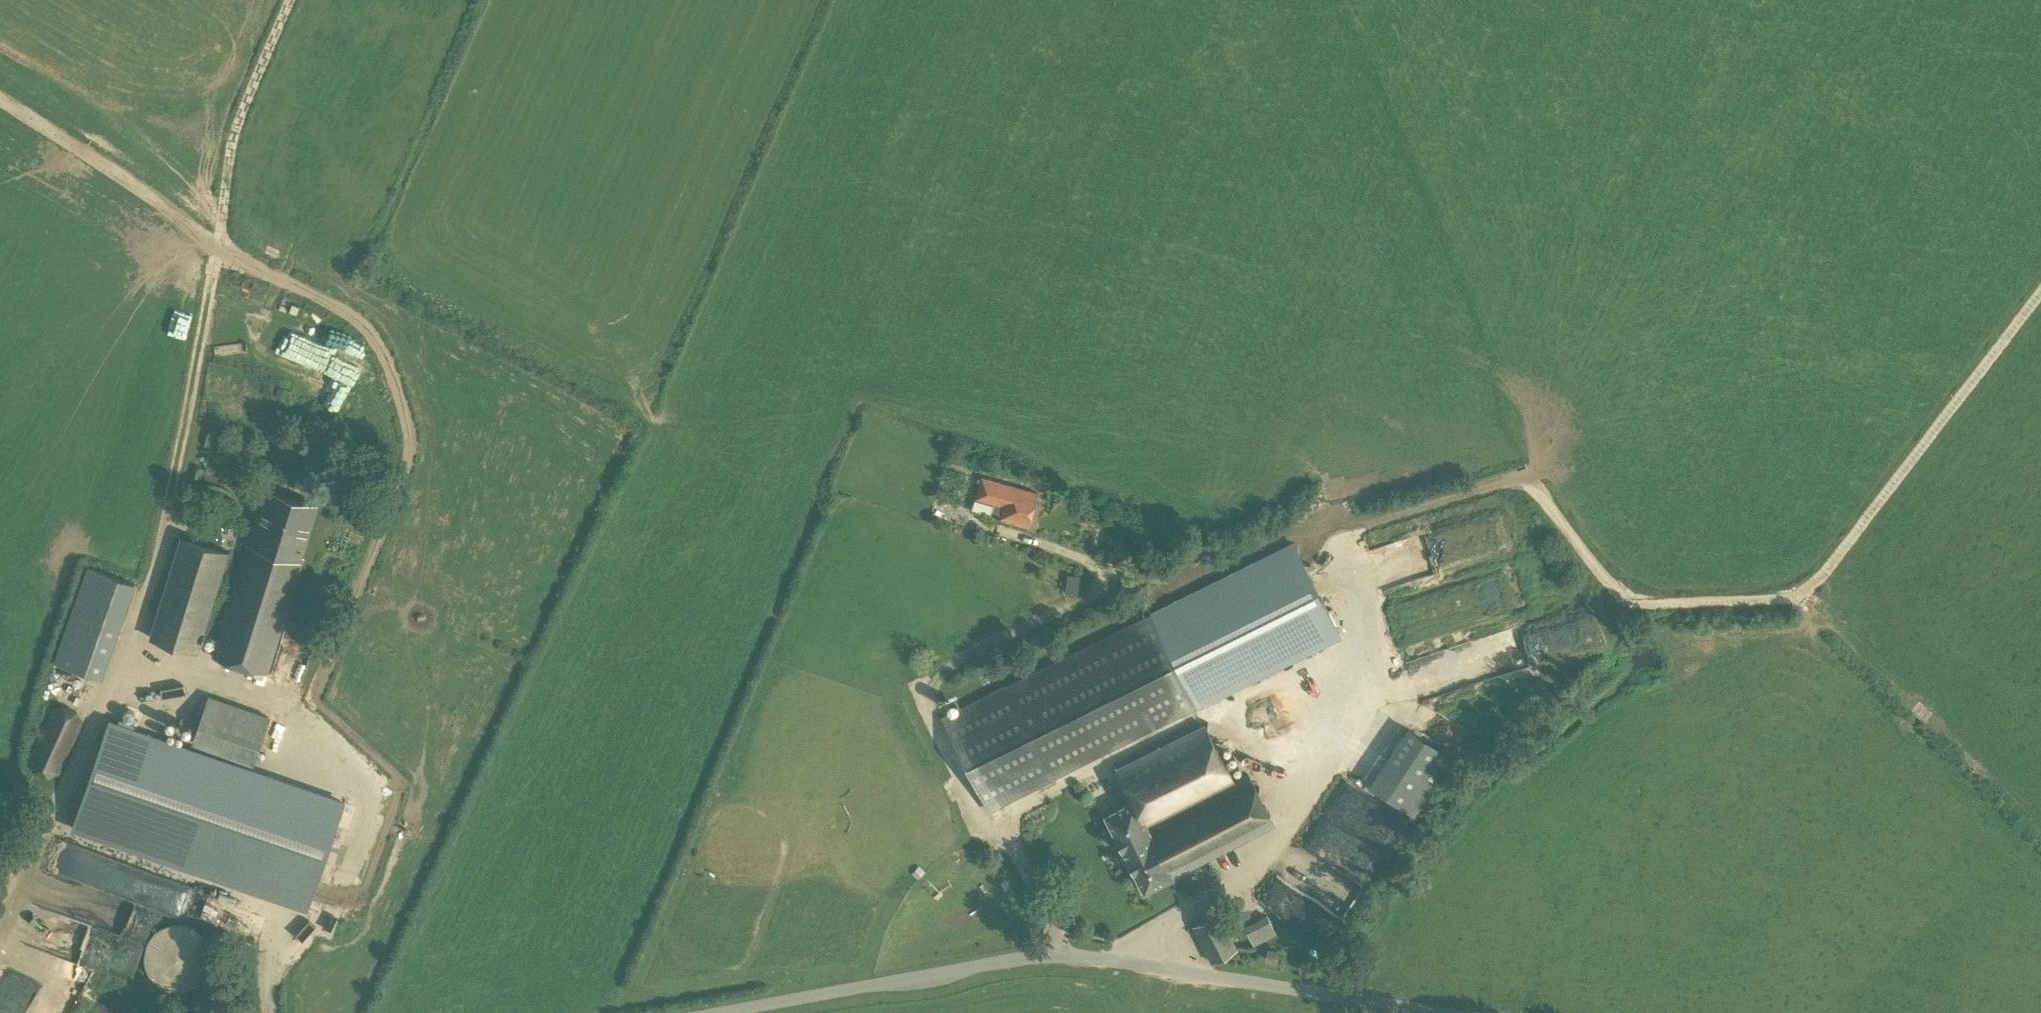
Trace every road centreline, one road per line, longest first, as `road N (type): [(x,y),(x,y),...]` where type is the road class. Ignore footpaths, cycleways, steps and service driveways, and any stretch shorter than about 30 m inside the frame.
road 1 (track): [(2040,281),(1806,596),(1622,602),(1523,480),(1360,525),(1376,714),(1250,879),(1169,928),(1160,974)]
road 2 (unclassified): [(1400,1012),(1067,960),(1011,962),(739,1012)]

